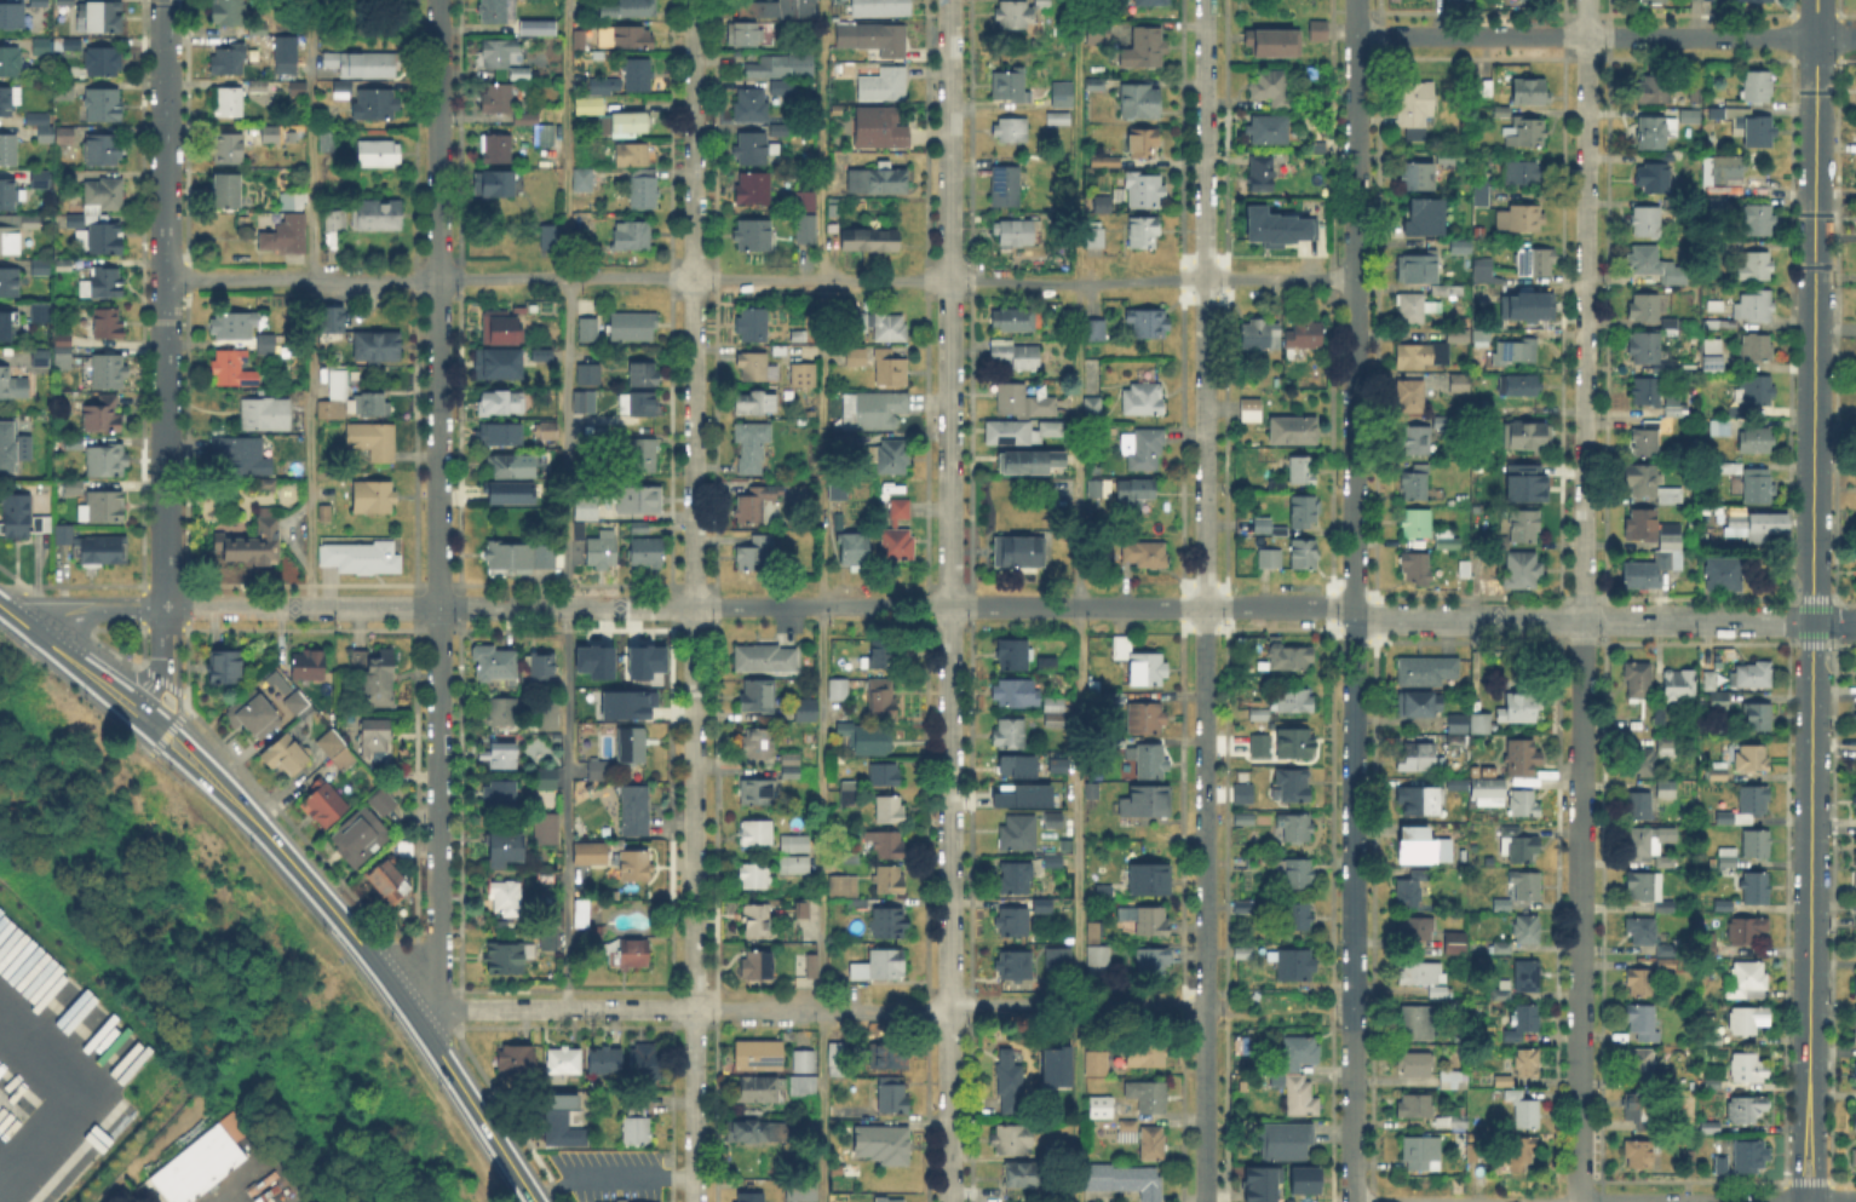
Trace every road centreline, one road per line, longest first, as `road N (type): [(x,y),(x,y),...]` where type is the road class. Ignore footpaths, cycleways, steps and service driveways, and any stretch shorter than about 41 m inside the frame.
road 1 (residential): [(1579,1201),(1587,0)]
road 2 (residential): [(951,1201),(950,0)]
road 3 (residential): [(694,1201),(694,0)]
road 4 (residential): [(1205,1201),(1205,0)]
road 5 (residential): [(1355,278),(165,281)]
road 6 (residential): [(407,1007),(438,939),(439,0)]
road 7 (residential): [(1355,614),(1356,0)]
road 8 (residential): [(165,608),(165,0)]
road 9 (residential): [(1352,1201),(1355,614)]
road 10 (secondary): [(534,1201),(378,966),(205,773)]
road 11 (residential): [(694,608),(165,608)]
road 12 (residential): [(1206,606),(694,608)]
road 13 (residential): [(1206,1011),(695,1010)]
road 14 (residential): [(1855,624),(1355,614)]
road 15 (residential): [(1855,38),(1356,34)]
road 16 (tertiary): [(1814,458),(1817,0)]
road 17 (tertiary): [(1811,861),(1814,458)]
road 18 (tertiary): [(1809,1201),(1811,861)]
road 19 (residential): [(695,1010),(407,1007)]
road 20 (secondary): [(39,638),(157,742)]
road 21 (residential): [(1355,614),(1206,606)]
road 22 (residential): [(39,638),(80,619),(165,608)]

